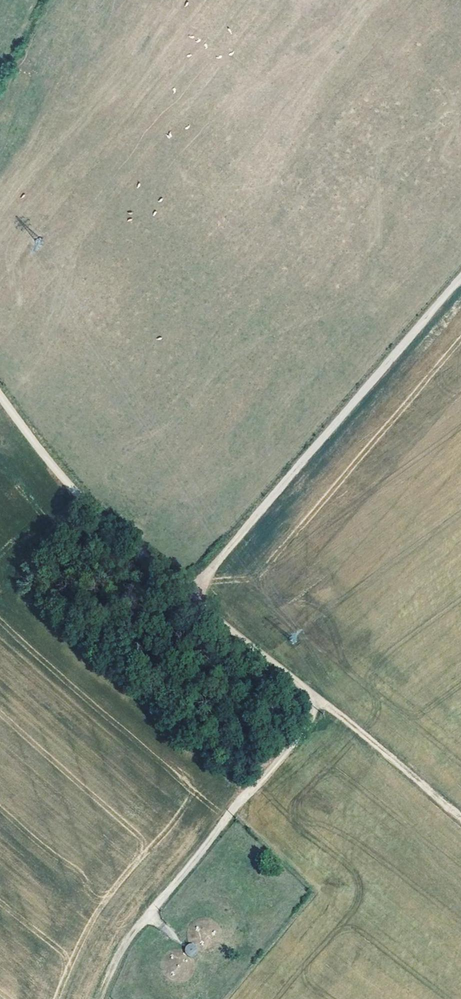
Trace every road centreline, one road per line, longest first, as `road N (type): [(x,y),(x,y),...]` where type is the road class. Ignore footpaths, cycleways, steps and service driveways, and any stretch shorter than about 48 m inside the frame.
road 1 (unclassified): [(0,392),(60,473),(190,603),(322,704),(149,918)]
road 2 (track): [(190,603),(460,287)]
road 3 (track): [(322,704),(460,816)]

